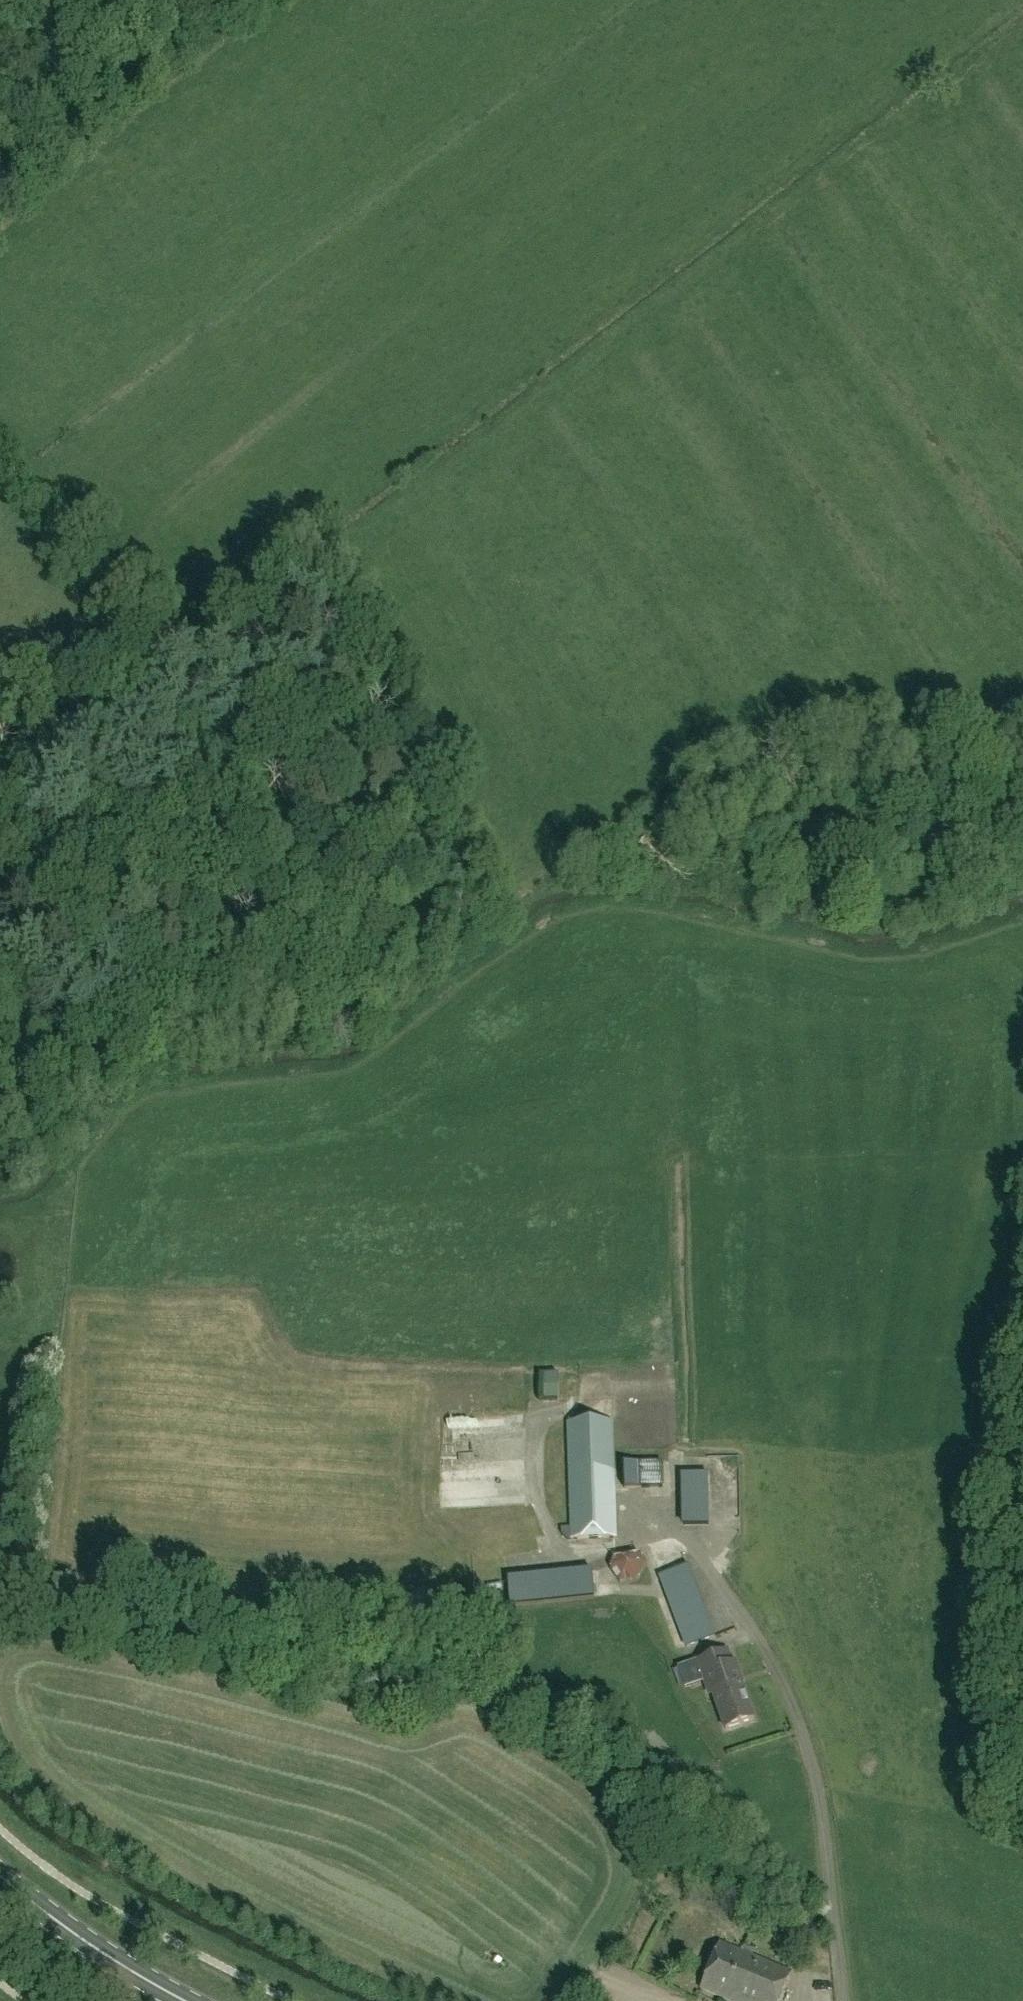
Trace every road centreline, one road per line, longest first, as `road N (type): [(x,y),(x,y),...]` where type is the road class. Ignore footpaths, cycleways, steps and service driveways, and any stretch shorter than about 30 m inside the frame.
road 1 (unclassified): [(844,2000),(817,1780),(756,1633),(726,1592)]
road 2 (primary): [(195,2000),(108,1959),(0,1874)]

